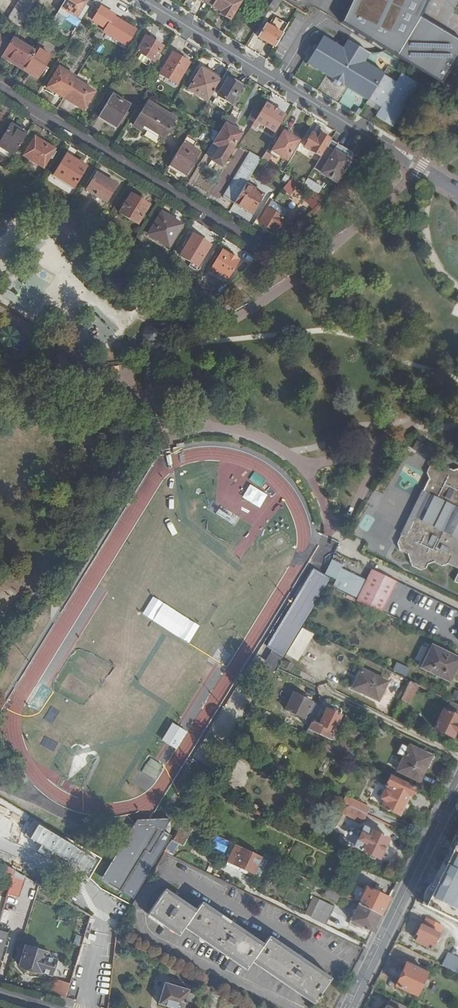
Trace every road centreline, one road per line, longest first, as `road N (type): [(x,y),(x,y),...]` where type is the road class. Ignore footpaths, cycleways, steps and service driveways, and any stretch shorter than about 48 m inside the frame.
road 1 (residential): [(145,0),(457,190)]
road 2 (residential): [(268,251),(0,88)]
road 3 (residential): [(349,1007),(457,785)]

